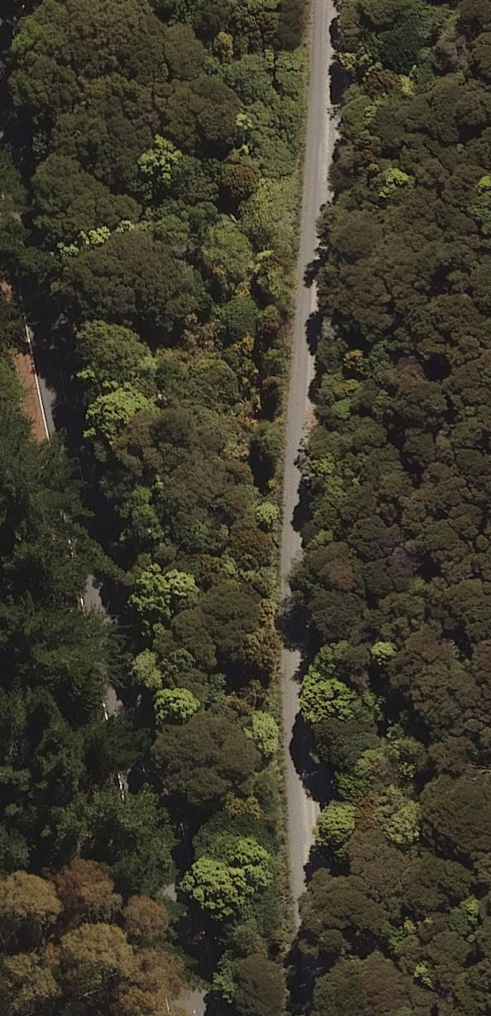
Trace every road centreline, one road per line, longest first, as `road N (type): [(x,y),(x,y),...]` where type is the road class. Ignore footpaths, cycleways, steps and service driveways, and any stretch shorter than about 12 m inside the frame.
road 1 (secondary): [(191,1015),(84,506),(0,0)]
road 2 (tertiary): [(312,1015),(295,859),(326,0)]

